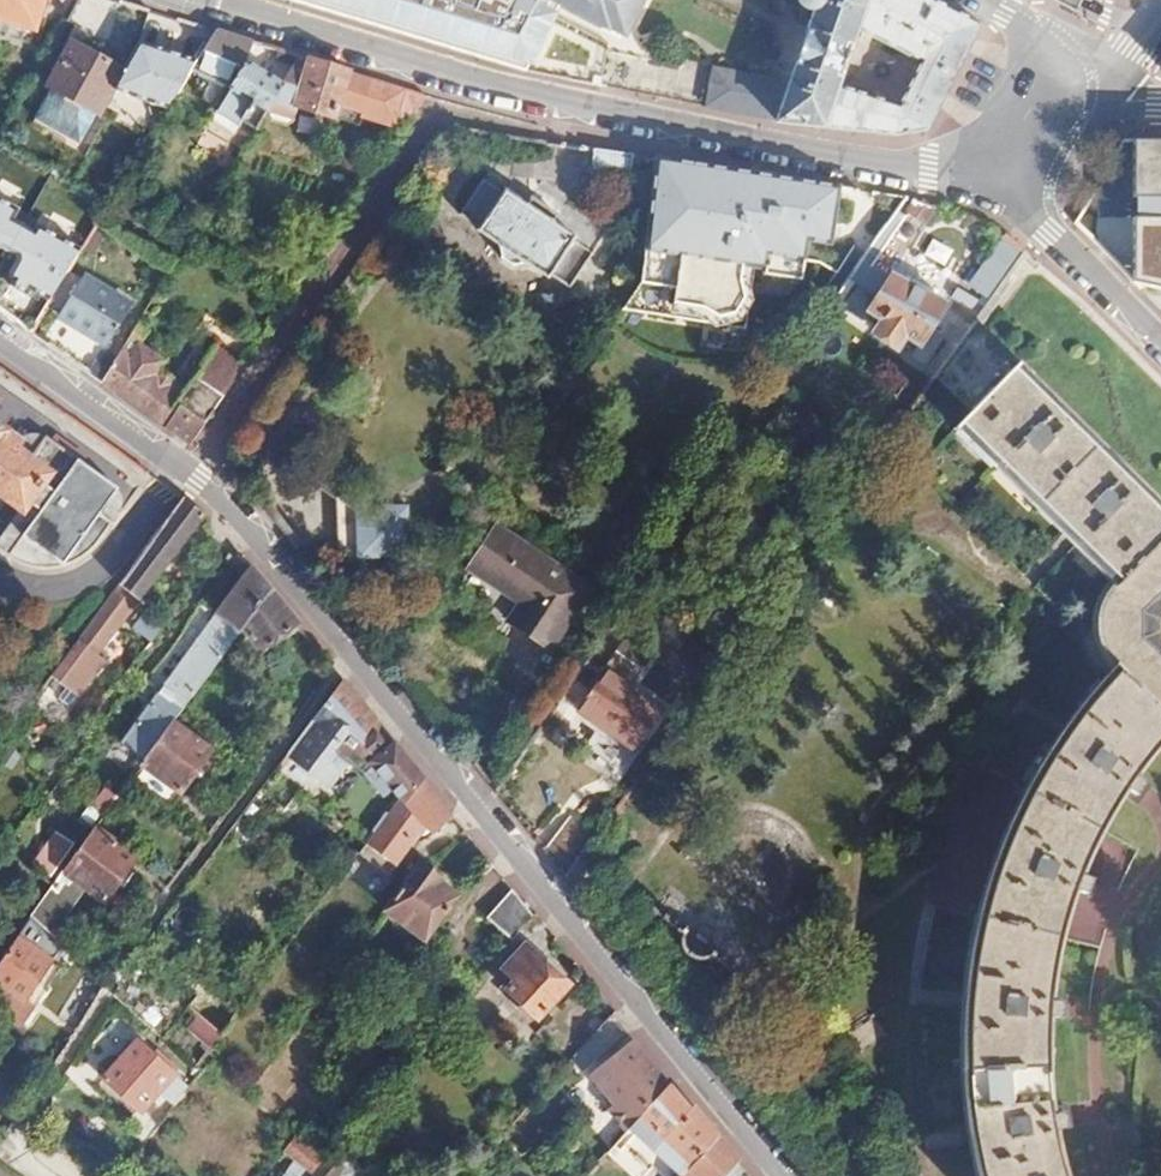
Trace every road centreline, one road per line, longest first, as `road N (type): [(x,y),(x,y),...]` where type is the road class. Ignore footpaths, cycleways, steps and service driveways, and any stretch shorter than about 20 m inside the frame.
road 1 (residential): [(768,1175),(243,529),(0,346)]
road 2 (residential): [(178,0),(474,98),(1008,182)]
road 3 (residential): [(1160,336),(1008,182)]
road 4 (residential): [(1091,70),(1038,31),(971,0)]
road 5 (residential): [(1008,182),(1091,70)]

